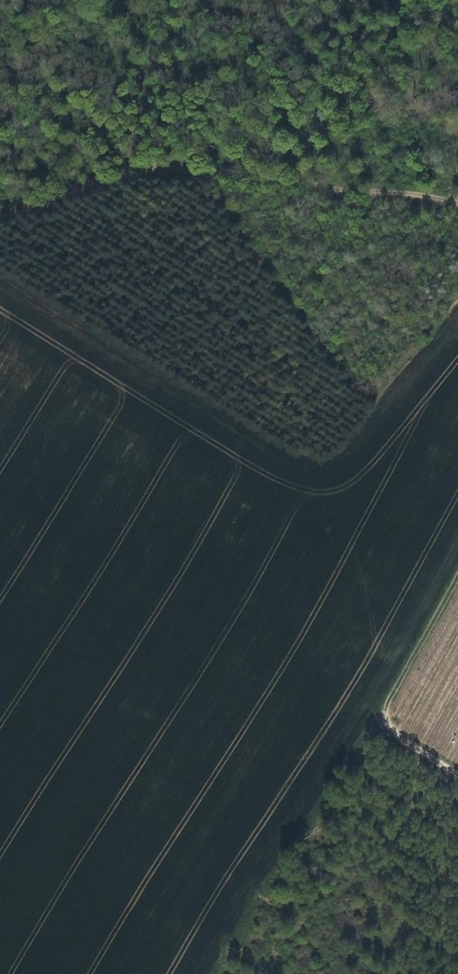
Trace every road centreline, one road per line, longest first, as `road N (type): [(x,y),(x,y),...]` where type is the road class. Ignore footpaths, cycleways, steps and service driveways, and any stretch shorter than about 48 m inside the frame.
road 1 (track): [(0,215),(58,191),(151,172),(288,176),(457,205)]
road 2 (track): [(457,575),(380,725),(457,775)]

